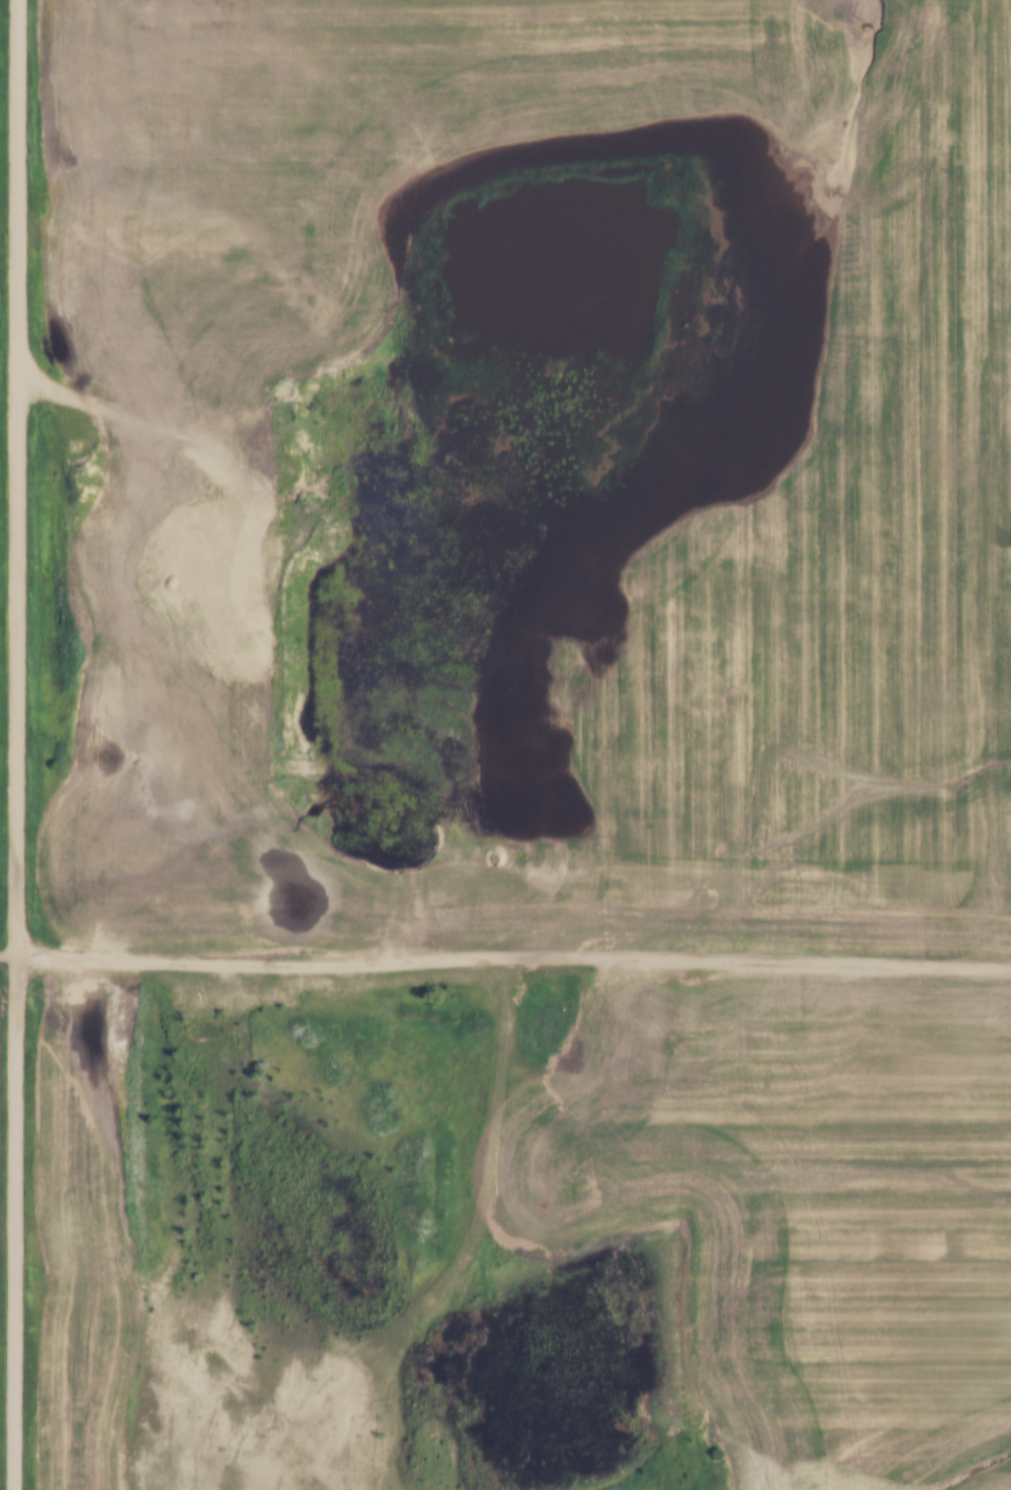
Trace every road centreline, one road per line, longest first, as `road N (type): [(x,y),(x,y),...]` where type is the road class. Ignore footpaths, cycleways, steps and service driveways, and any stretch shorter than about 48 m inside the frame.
road 1 (residential): [(13,1489),(15,0)]
road 2 (track): [(1010,968),(390,963)]

